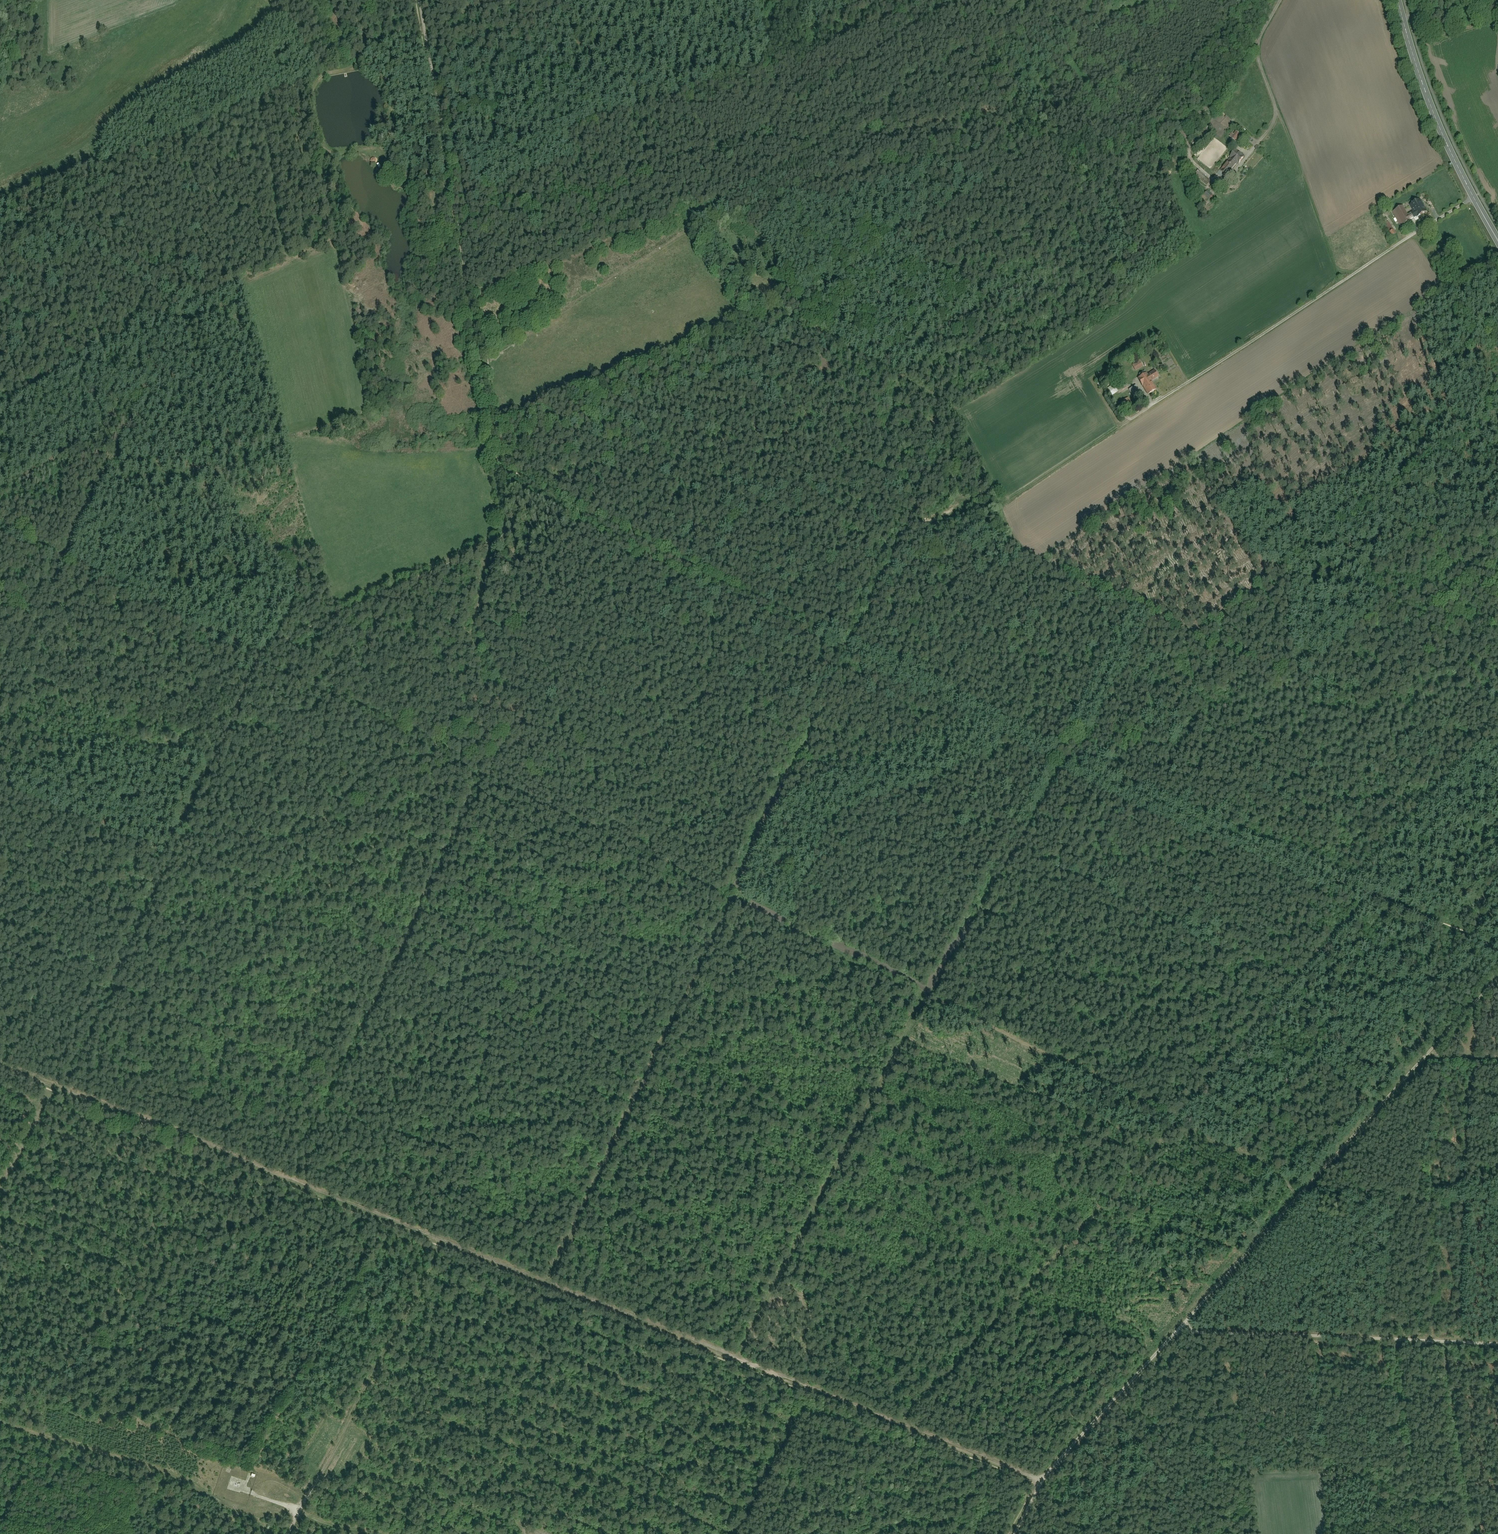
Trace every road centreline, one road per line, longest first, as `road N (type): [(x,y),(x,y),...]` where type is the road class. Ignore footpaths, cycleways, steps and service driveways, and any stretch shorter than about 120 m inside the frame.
road 1 (track): [(1497,953),(1139,790),(521,473),(505,452),(482,338),(437,278),(433,242),(441,178),(418,0)]
road 2 (track): [(0,524),(1308,1187)]
road 3 (track): [(1042,1481),(0,1064)]
road 4 (track): [(0,695),(177,310),(326,237),(309,101),(322,76),(392,45),(431,42)]
road 5 (track): [(424,0),(451,206),(501,460),(539,489),(845,640)]
road 6 (track): [(66,1091),(260,654),(494,541),(503,531),(495,471),(501,460)]
road 7 (track): [(1012,1533),(1077,1437),(1497,973)]
road 8 (track): [(1356,884),(1172,1121),(901,1428)]
road 9 (track): [(1473,198),(999,508)]
road 10 (track): [(300,1192),(297,1155),(484,767)]
road 11 (track): [(0,238),(47,218),(113,171),(255,107),(285,261)]
road 12 (track): [(548,1286),(729,892)]
road 13 (track): [(447,177),(752,66),(768,48),(775,17),(815,0)]
road 14 (track): [(737,1362),(926,995)]
road 15 (track): [(999,508),(948,408),(776,310),(699,346)]
road 16 (track): [(1497,1344),(1180,1337)]
road 17 (track): [(298,1512),(437,1243)]
road 18 (track): [(0,1421),(190,1480),(238,1508),(268,1500)]
road 19 (primary): [(1497,242),(1428,101),(1398,0)]
road 20 (track): [(845,640),(909,507),(941,495),(997,497)]
road 21 (track): [(1497,1204),(1452,1213),(1452,1231),(1432,1262),(1436,1338)]
road 22 (track): [(194,303),(47,218)]
road 23 (track): [(1280,0),(1258,51),(1275,115),(1250,153)]
road 24 (track): [(0,1194),(57,1088)]

